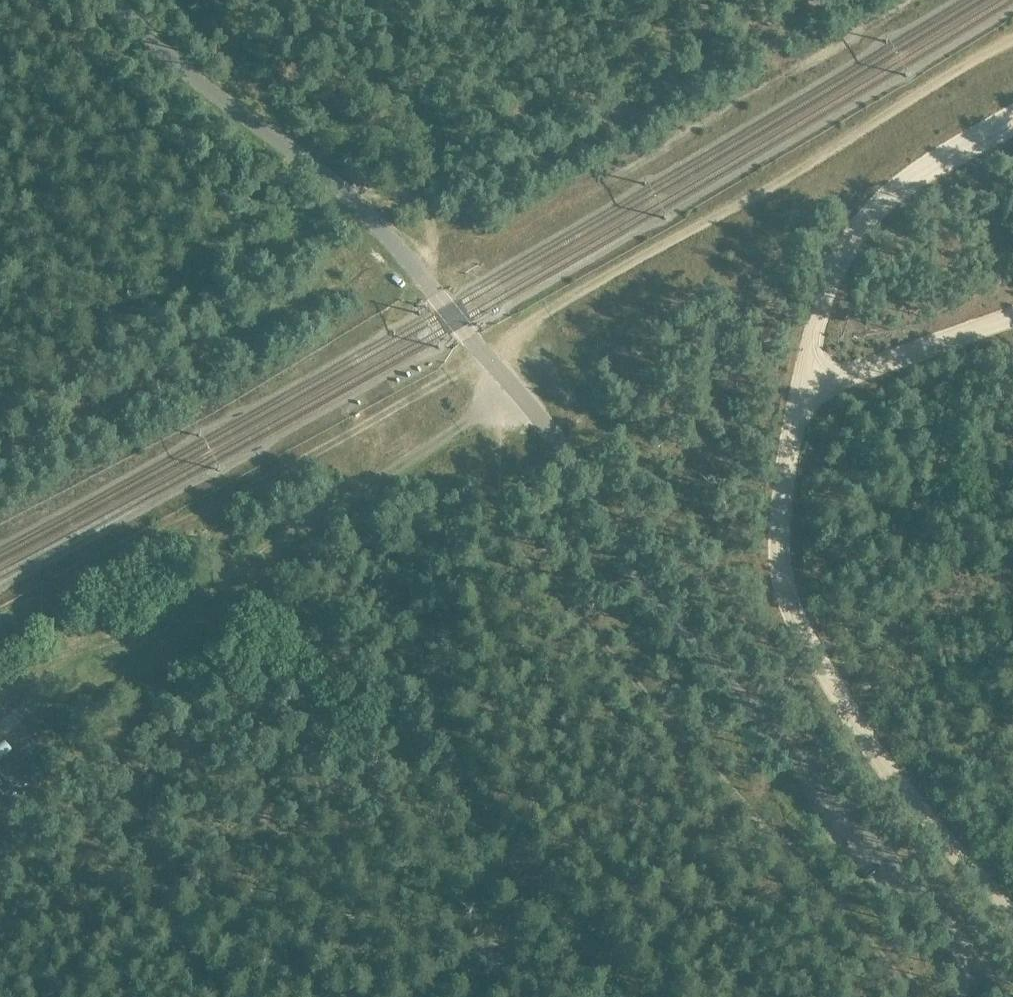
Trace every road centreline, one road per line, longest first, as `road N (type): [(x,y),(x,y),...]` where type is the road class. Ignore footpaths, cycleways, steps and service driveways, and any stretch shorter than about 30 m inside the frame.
road 1 (unclassified): [(958,996),(961,936),(658,602),(562,441),(356,203),(190,74),(114,0)]
road 2 (track): [(1012,915),(857,725),(779,573),(781,498),(829,278),(883,199),(1012,113)]
road 3 (track): [(919,996),(505,539),(493,481),(507,443),(534,411)]
road 4 (track): [(488,358),(535,319),(1012,35)]
road 5 (track): [(513,387),(124,650),(0,693)]
road 6 (track): [(0,618),(448,377),(479,348)]
road 7 (track): [(223,996),(160,910),(171,891),(501,996)]
road 8 (track): [(413,268),(267,311),(84,423),(0,455)]
road 9 (track): [(657,996),(687,968),(782,957),(892,923),(924,891)]
road 10 (track): [(1012,316),(803,381)]
road 11 (track): [(413,268),(432,250),(425,215),(399,200),(347,195)]

